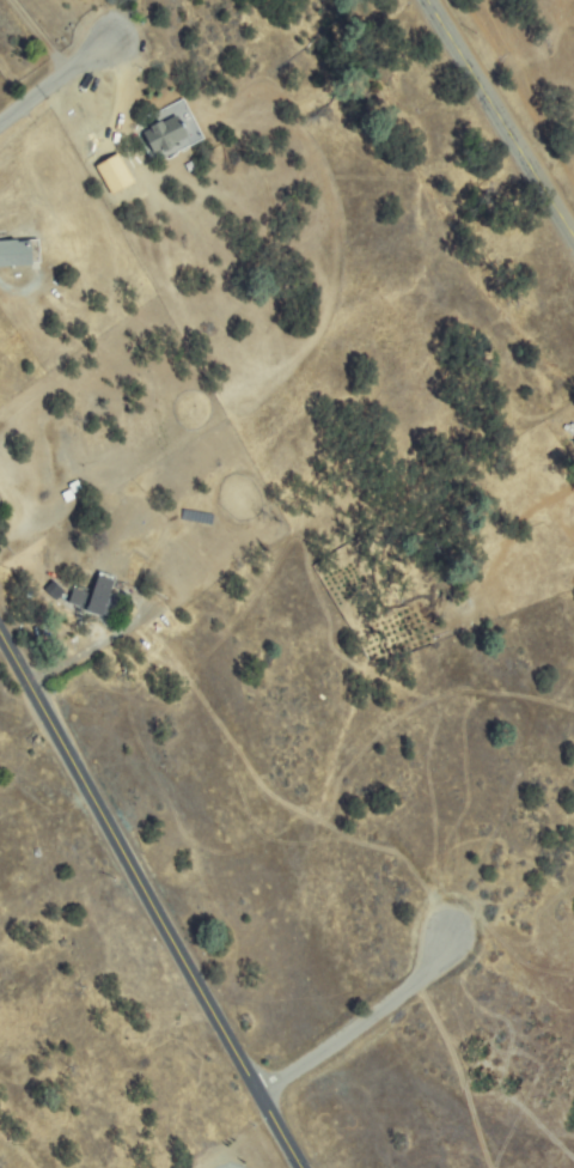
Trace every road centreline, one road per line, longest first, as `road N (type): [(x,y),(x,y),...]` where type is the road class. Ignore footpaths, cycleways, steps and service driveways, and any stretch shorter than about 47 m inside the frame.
road 1 (residential): [(303,1167),(0,631)]
road 2 (tertiary): [(573,248),(425,0)]
road 3 (residential): [(259,1091),(386,1009),(451,932)]
road 4 (residential): [(0,131),(116,26)]

